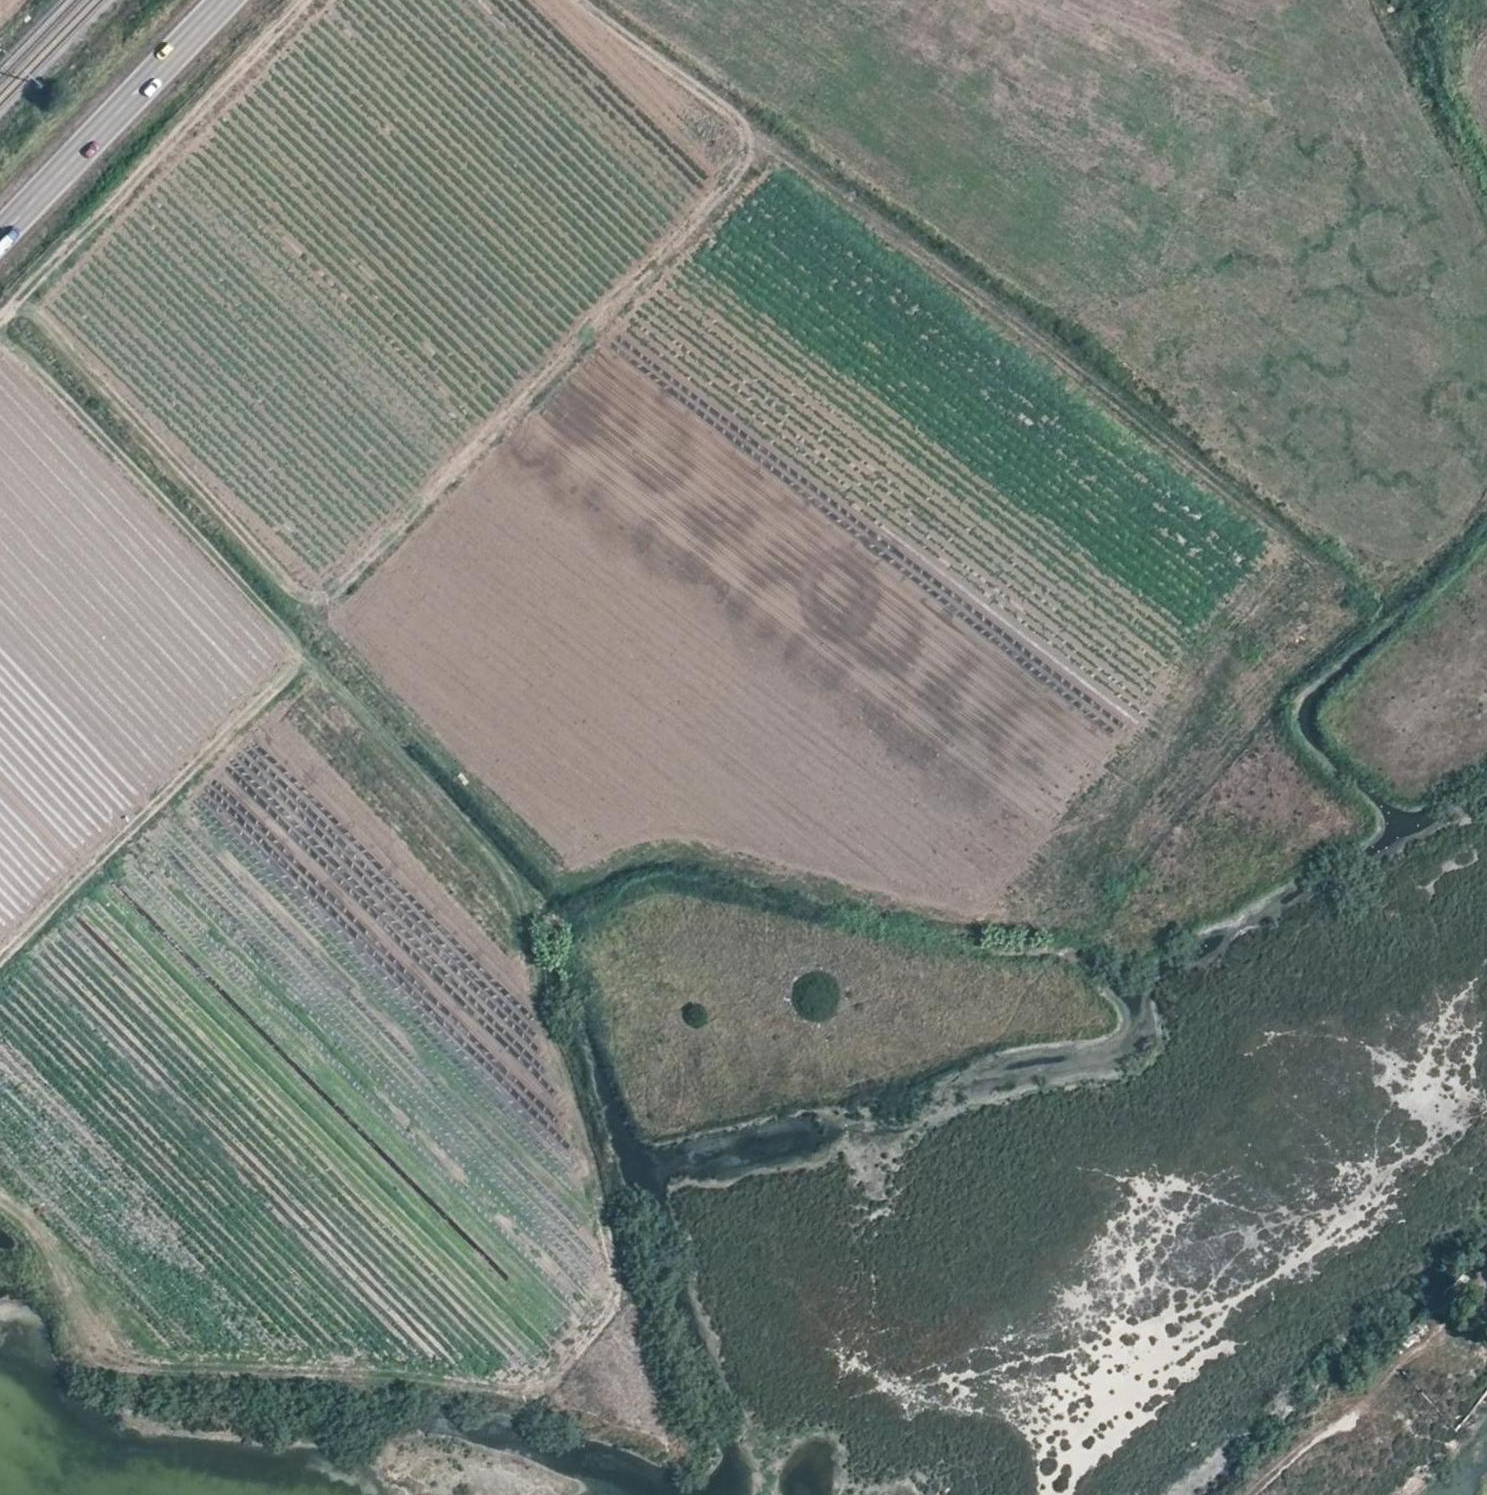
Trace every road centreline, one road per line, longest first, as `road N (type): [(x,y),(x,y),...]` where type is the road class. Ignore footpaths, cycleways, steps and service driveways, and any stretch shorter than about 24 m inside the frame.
road 1 (track): [(0,961),(294,669),(349,574),(530,393),(744,151),(717,105),(571,0)]
road 2 (track): [(298,0),(0,320)]
road 3 (tertiary): [(0,234),(225,0)]
road 4 (track): [(1253,1494),(1312,1441),(1356,1415),(1486,1282)]

